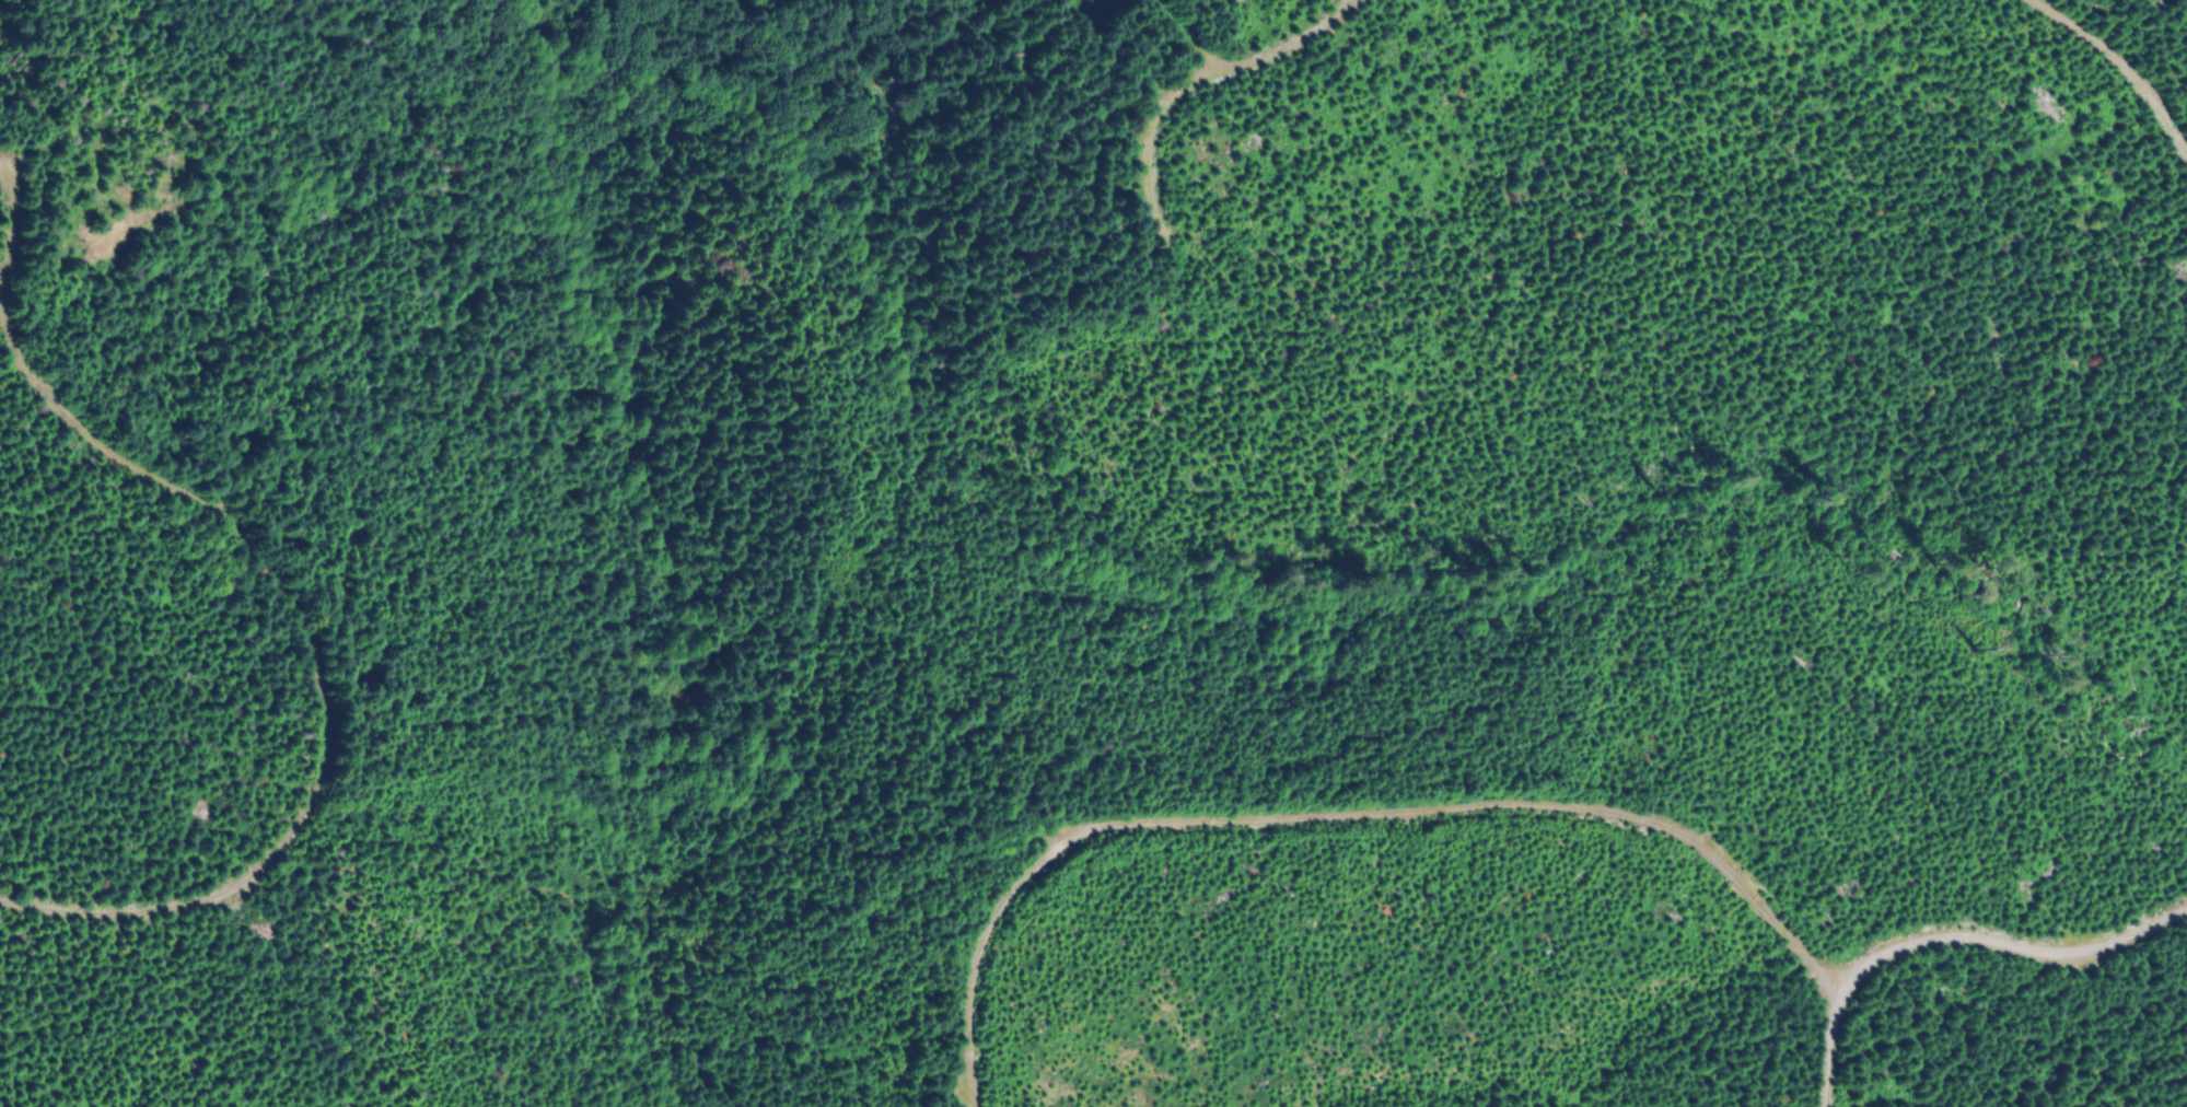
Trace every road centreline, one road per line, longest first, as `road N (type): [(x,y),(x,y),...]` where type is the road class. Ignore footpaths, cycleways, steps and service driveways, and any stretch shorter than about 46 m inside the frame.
road 1 (track): [(1821,1106),(1834,983),(1900,940),(1965,940),(2081,959),(2186,906)]

